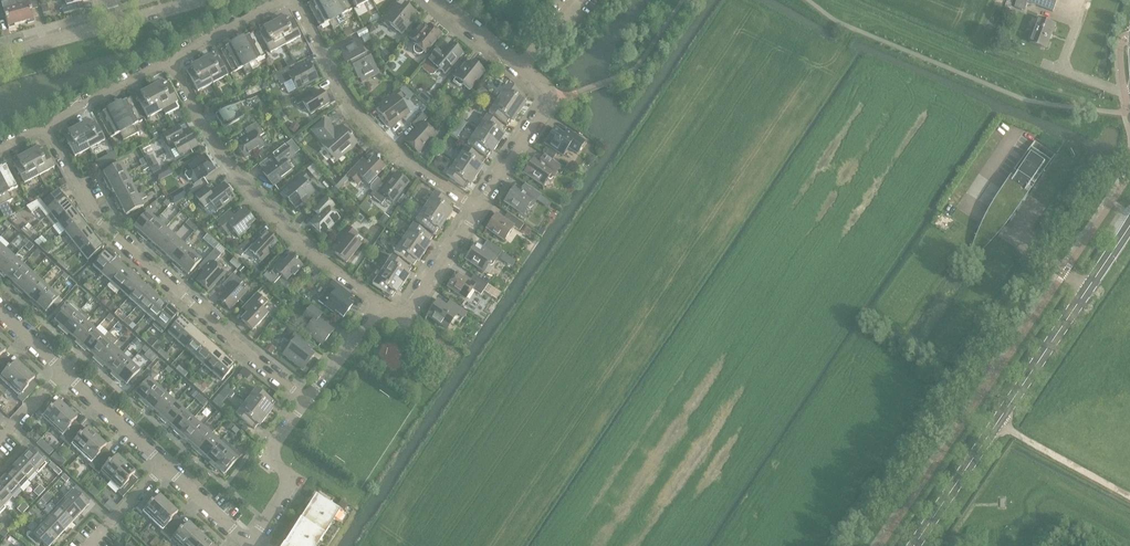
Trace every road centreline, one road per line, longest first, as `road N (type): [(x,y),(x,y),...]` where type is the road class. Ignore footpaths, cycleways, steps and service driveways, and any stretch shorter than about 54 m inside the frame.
road 1 (tertiary): [(914,545),(1129,224)]
road 2 (residential): [(307,399),(93,216),(46,129)]
road 3 (residential): [(382,305),(268,216),(226,163),(171,64)]
road 4 (residential): [(479,208),(400,157),(352,109),(294,0)]
road 5 (residential): [(250,545),(286,485),(273,452),(277,441),(307,399)]
road 6 (residential): [(382,305),(407,319),(479,208)]
road 7 (track): [(1129,494),(997,421)]
road 8 (residential): [(441,0),(550,96)]
road 9 (residential): [(46,129),(171,64)]
road 10 (residential): [(164,466),(64,373)]
road 11 (residential): [(479,208),(550,96)]
road 12 (residential): [(171,64),(284,0)]
road 13 (residential): [(0,54),(117,23)]
road 14 (residential): [(307,399),(382,305)]

